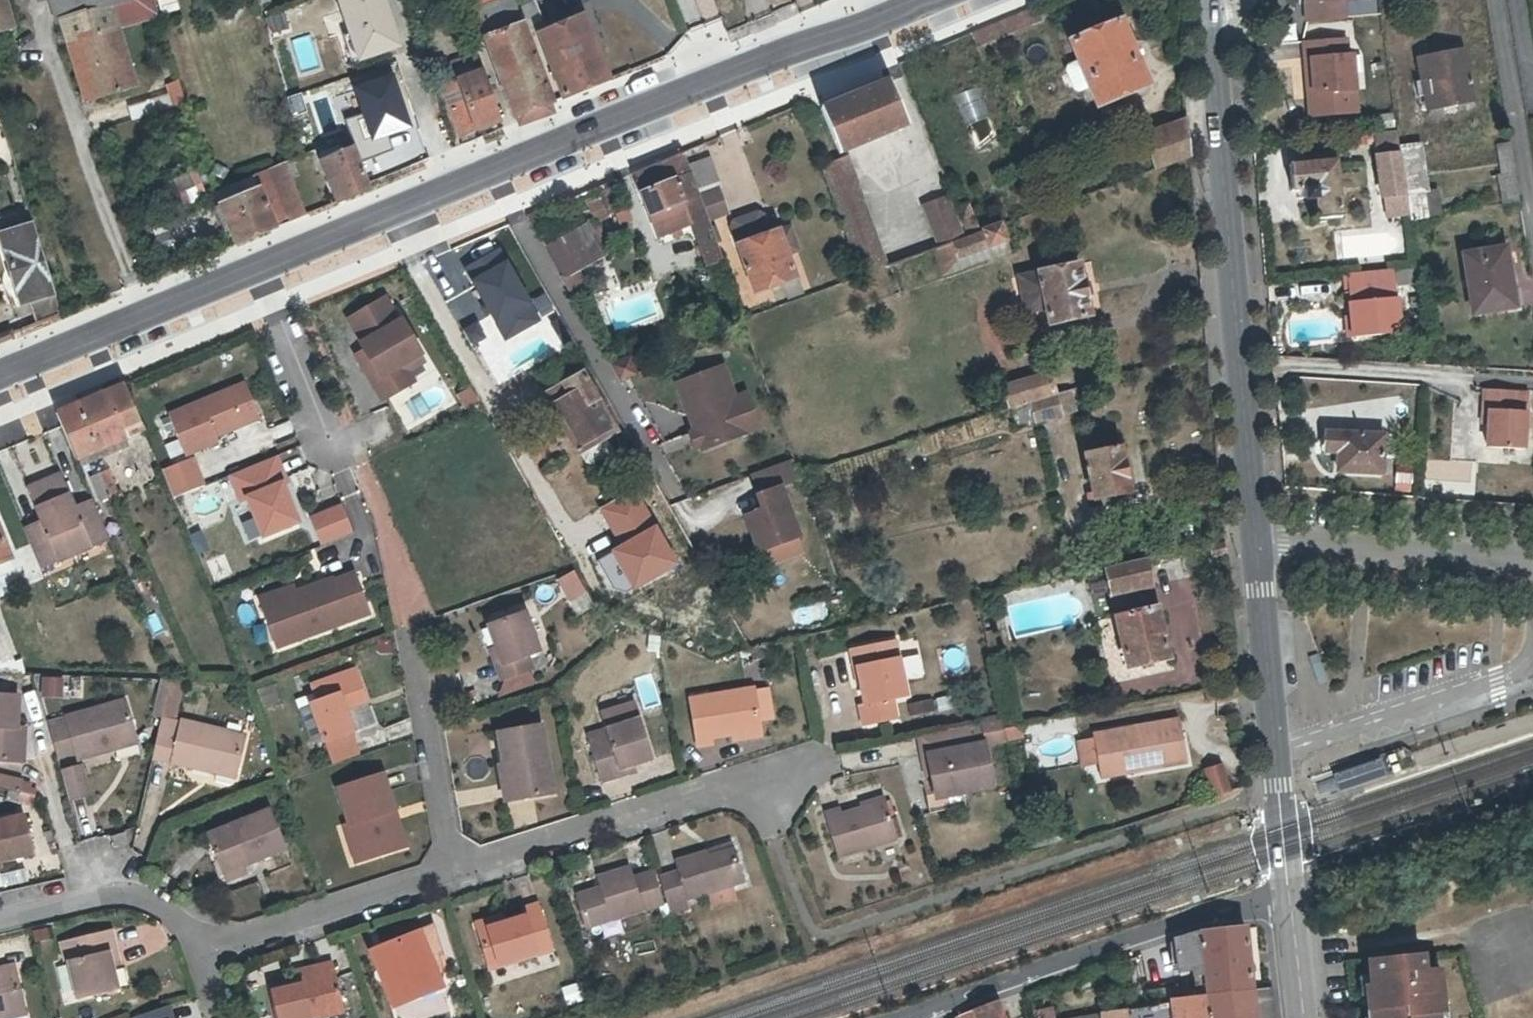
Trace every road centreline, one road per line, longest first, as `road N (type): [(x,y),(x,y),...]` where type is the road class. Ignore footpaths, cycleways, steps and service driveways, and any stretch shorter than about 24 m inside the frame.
road 1 (primary): [(923,0),(261,266)]
road 2 (residential): [(1254,538),(1207,0)]
road 3 (residential): [(453,877),(252,949),(195,928),(127,887),(0,915)]
road 4 (residential): [(1287,893),(909,1017)]
road 5 (residential): [(416,613),(367,482),(332,447),(261,266)]
road 6 (residential): [(749,777),(453,877)]
road 7 (primary): [(261,266),(0,372)]
road 8 (residential): [(1532,556),(1254,538)]
road 9 (residential): [(1277,784),(1254,538)]
road 10 (residential): [(416,648),(453,877)]
road 11 (tertiary): [(1300,1017),(1287,893)]

